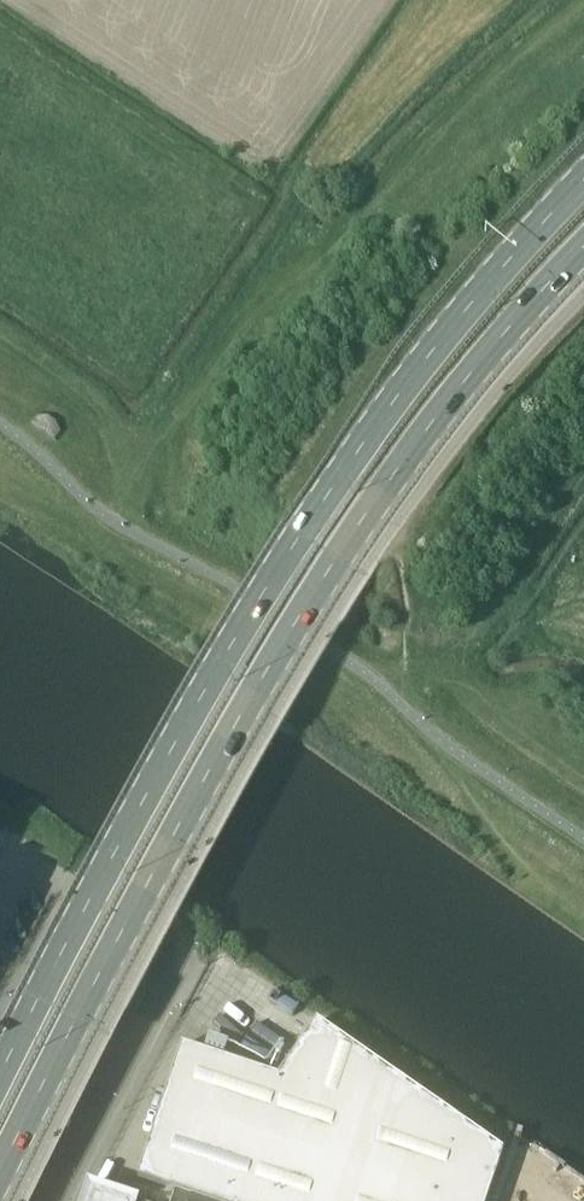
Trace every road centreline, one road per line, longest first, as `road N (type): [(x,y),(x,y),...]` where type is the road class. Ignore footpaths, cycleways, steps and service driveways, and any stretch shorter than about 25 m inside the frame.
road 1 (primary): [(0,1181),(171,847),(308,604),(402,456),(583,248)]
road 2 (primary): [(583,181),(426,353),(355,447),(200,704),(0,1085)]
road 3 (unclassified): [(56,1200),(158,996),(163,950)]
road 4 (unclassified): [(67,903),(44,927),(0,1013)]

